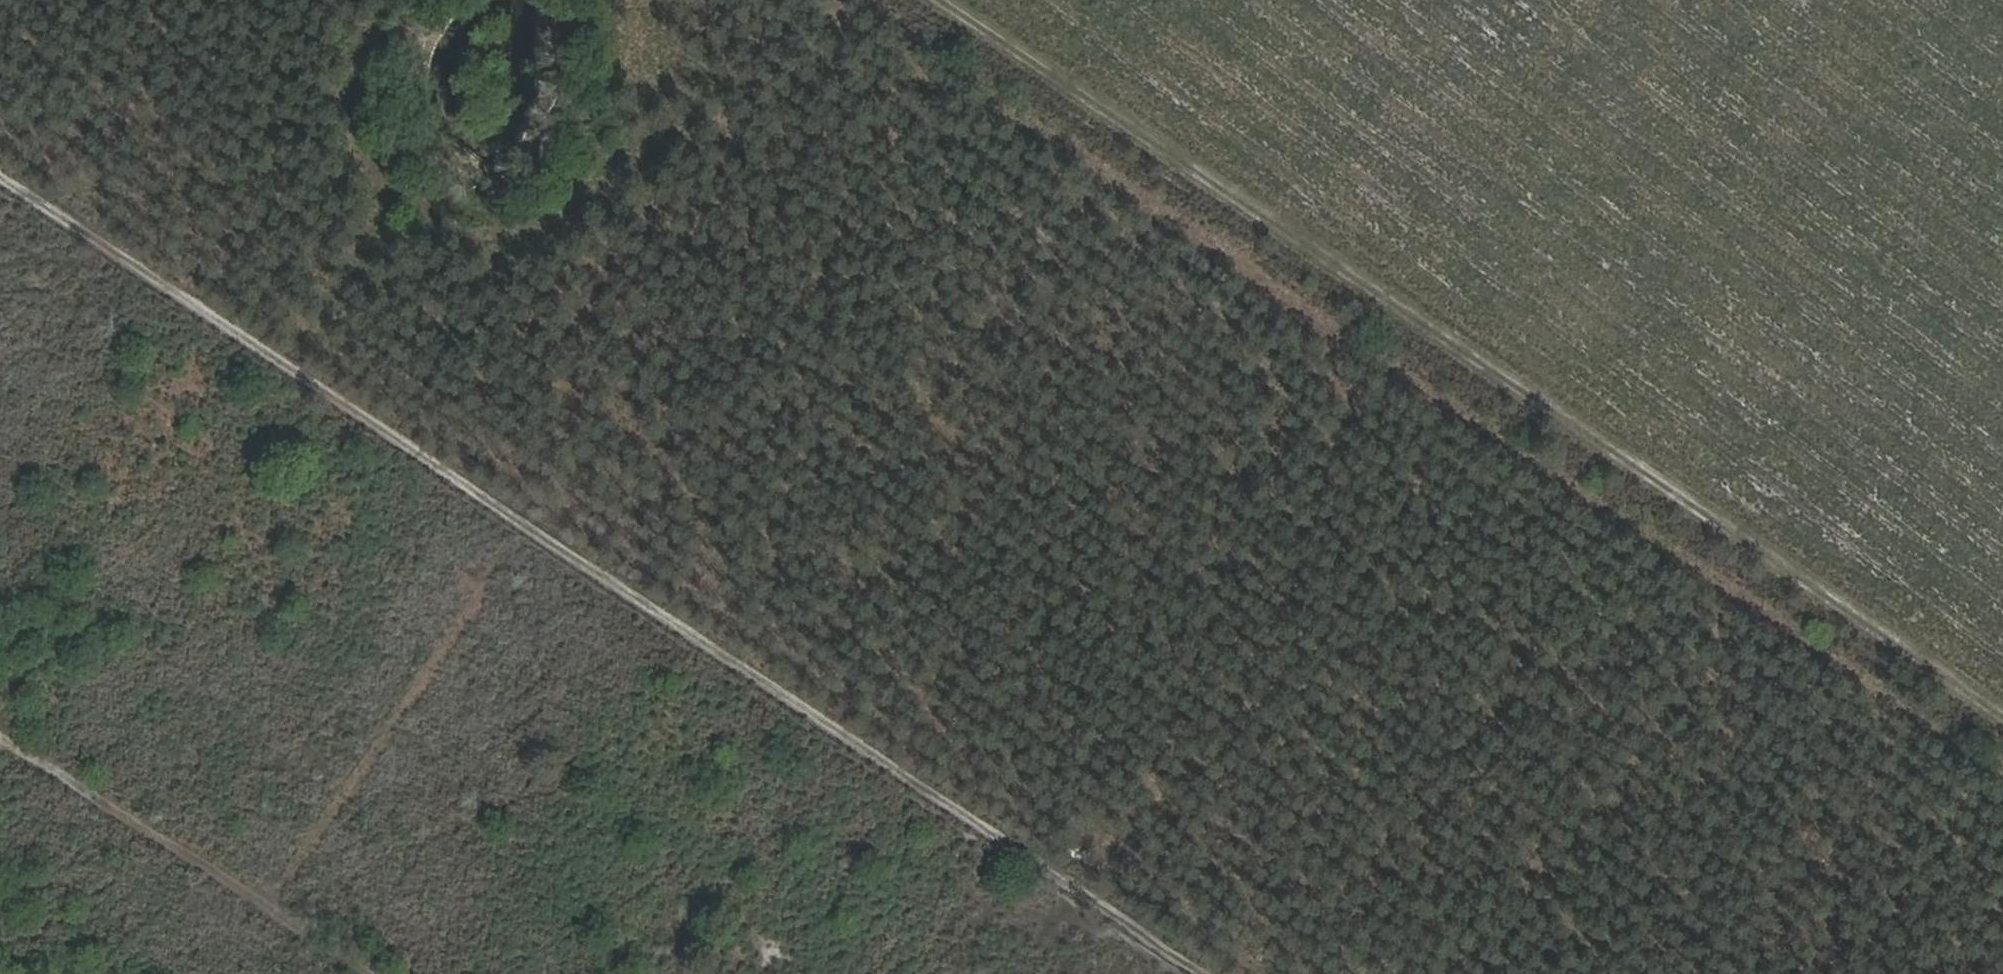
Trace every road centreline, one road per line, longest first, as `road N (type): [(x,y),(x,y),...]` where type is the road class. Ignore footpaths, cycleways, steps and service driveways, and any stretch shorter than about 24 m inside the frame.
road 1 (track): [(1208,973),(0,171)]
road 2 (track): [(2002,716),(945,0)]

